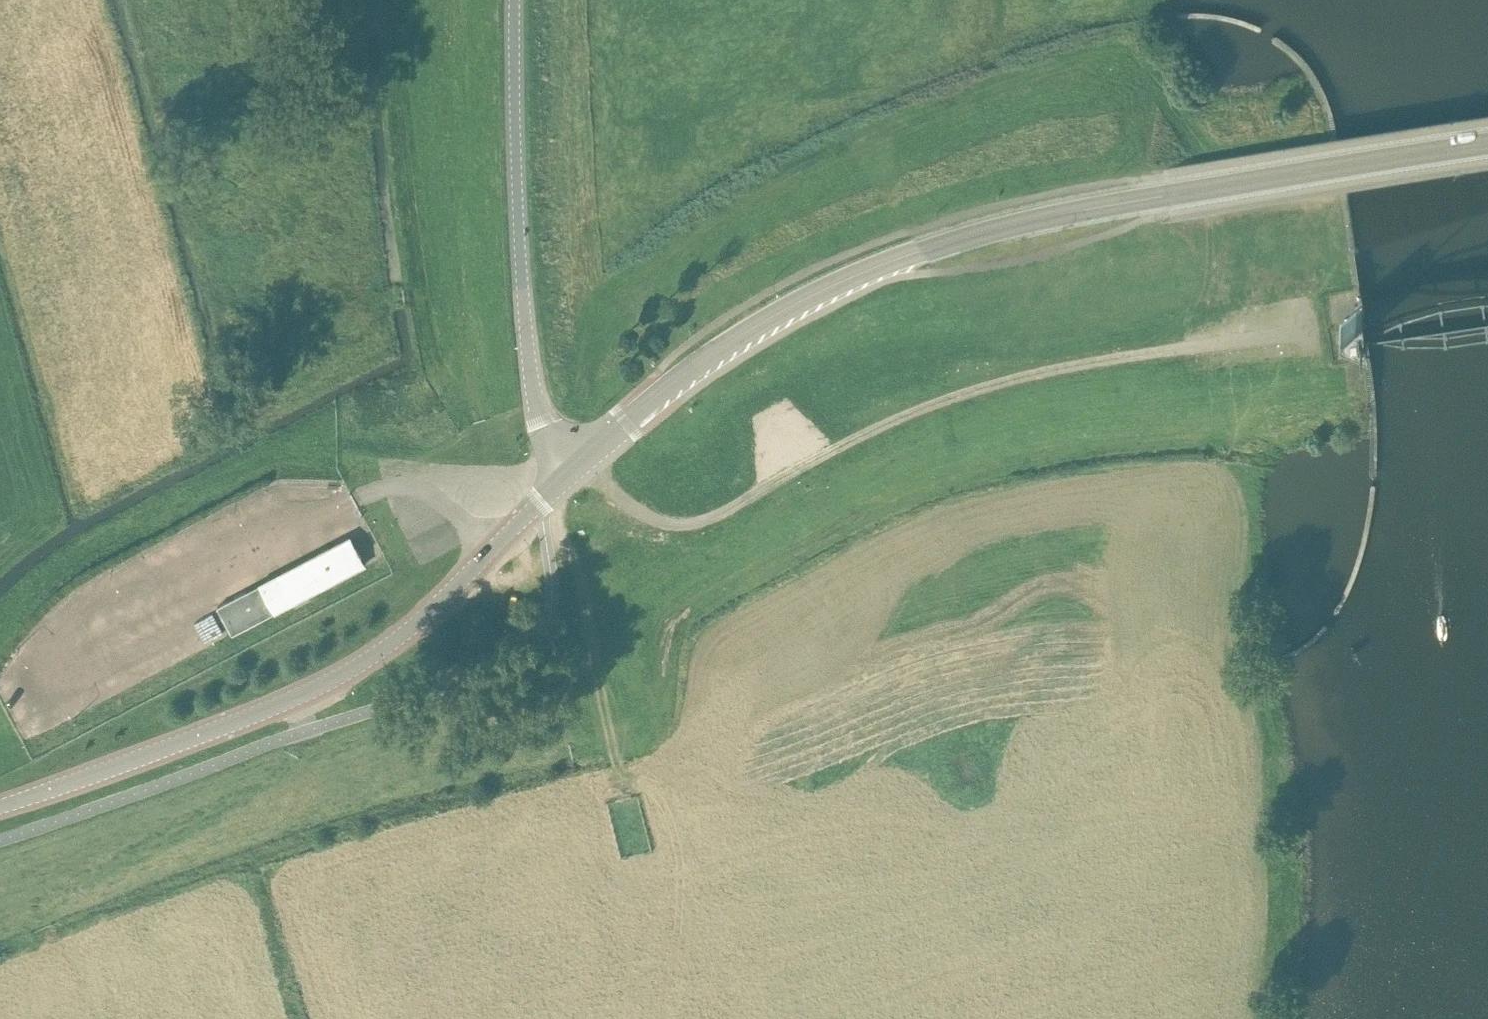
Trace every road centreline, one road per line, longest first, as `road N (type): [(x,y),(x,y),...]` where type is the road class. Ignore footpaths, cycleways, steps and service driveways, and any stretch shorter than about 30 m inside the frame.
road 1 (secondary): [(581,461),(704,360),(775,316),(899,258),(1075,213),(1487,153)]
road 2 (track): [(581,461),(629,504),(664,521),(689,520),(752,501),(875,433),(1058,374),(1312,333)]
road 3 (secondary): [(0,805),(335,683),(403,636),(581,461)]
road 4 (unclassified): [(581,461),(547,429),(528,366),(515,0)]

